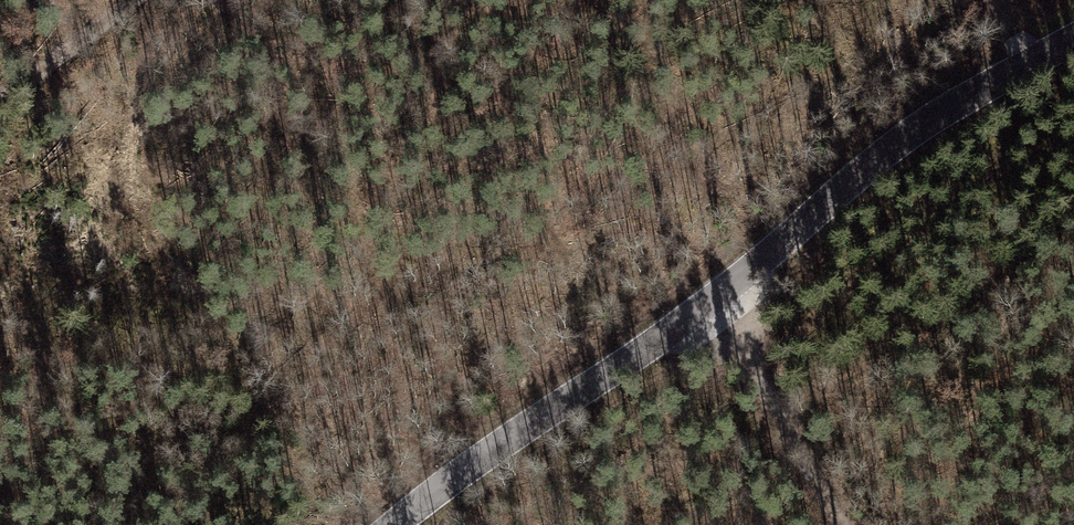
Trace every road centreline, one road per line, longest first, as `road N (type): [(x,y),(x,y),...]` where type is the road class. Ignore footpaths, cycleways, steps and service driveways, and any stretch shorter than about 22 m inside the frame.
road 1 (tertiary): [(395,524),(709,302),(914,130),(1073,36)]
road 2 (track): [(709,302),(840,524)]
road 3 (track): [(0,114),(152,0)]

